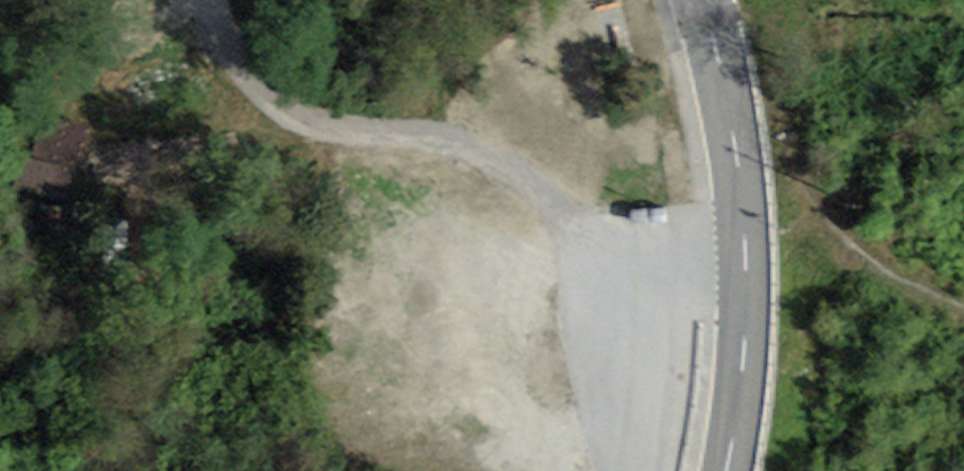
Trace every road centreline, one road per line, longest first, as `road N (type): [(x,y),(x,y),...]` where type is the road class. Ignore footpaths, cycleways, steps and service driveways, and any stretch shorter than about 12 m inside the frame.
road 1 (track): [(209,0),(268,97),(315,121),(460,141),(513,163),(568,209),(746,309)]
road 2 (tertiary): [(726,470),(741,374),(744,198),(705,0)]

